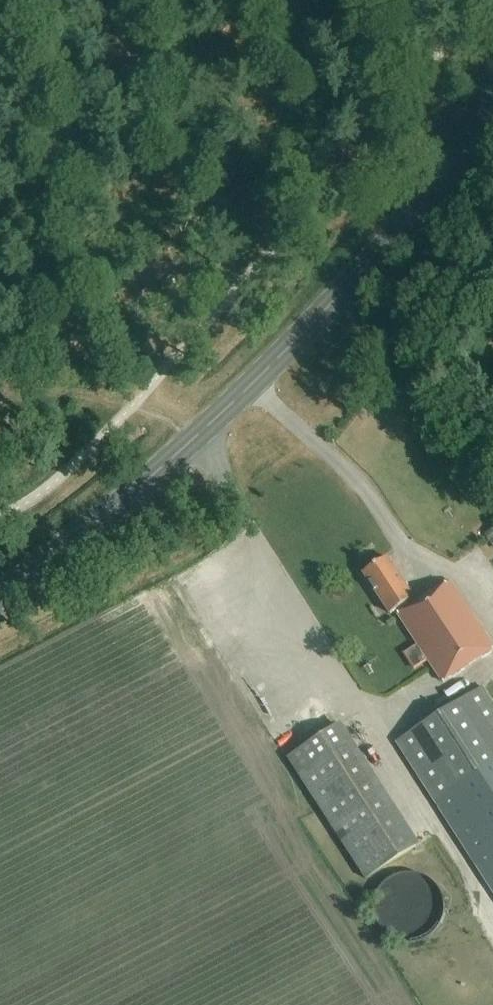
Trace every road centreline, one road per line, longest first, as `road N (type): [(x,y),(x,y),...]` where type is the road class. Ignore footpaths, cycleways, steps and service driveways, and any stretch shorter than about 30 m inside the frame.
road 1 (primary): [(0,593),(205,431),(329,308),(492,117)]
road 2 (track): [(0,389),(164,403),(205,431)]

